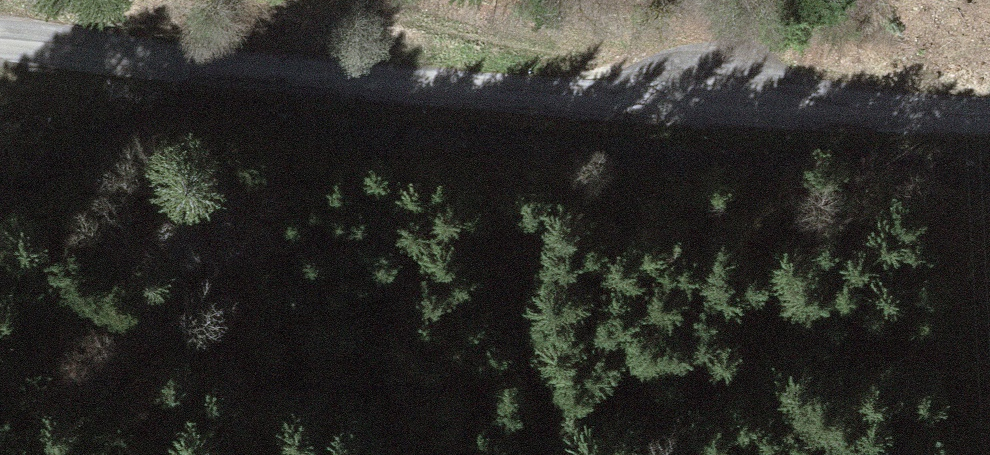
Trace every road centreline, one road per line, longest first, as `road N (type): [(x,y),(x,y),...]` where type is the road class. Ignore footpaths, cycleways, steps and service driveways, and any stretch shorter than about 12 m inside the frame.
road 1 (tertiary): [(989,117),(506,95),(0,41)]
road 2 (track): [(720,110),(605,54),(385,0)]

